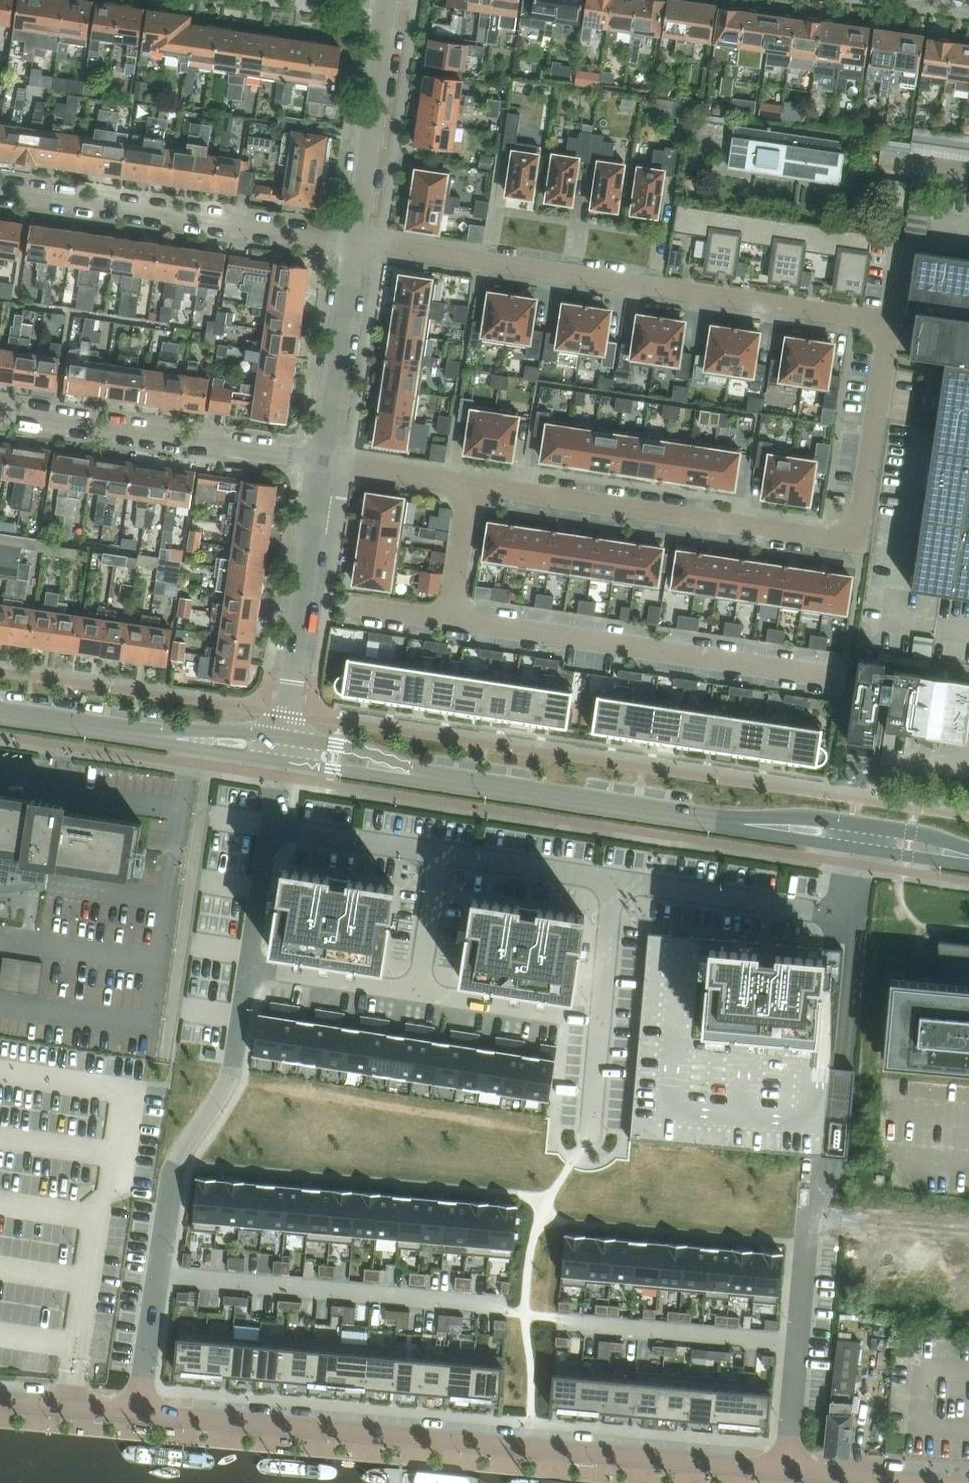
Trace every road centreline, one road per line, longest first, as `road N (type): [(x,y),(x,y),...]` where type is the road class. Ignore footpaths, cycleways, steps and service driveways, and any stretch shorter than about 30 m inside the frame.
road 1 (unclassified): [(353,241),(890,321),(858,541),(321,460)]
road 2 (unclassified): [(787,1469),(137,1412)]
road 3 (residential): [(137,1412),(173,1169),(229,1077),(248,965)]
road 4 (unclassified): [(353,241),(0,189)]
road 5 (unclassified): [(0,411),(321,460)]
road 6 (residential): [(248,965),(554,1014)]
road 7 (tertiary): [(283,736),(321,460)]
road 8 (secondary): [(698,818),(968,865)]
road 9 (secondary): [(968,848),(810,817),(698,818)]
road 10 (residential): [(810,1209),(787,1469)]
road 11 (secondary): [(698,818),(452,781)]
road 12 (tertiary): [(353,241),(386,0)]
road 13 (tertiary): [(321,460),(353,241)]
road 14 (residential): [(248,965),(280,760)]
road 15 (secondary): [(452,781),(365,751),(283,736)]
road 16 (secondary): [(280,760),(452,781)]
road 17 (track): [(810,1209),(968,1244)]
road 18 (secondary): [(283,736),(125,731)]
road 19 (secondary): [(125,731),(280,760)]
road 20 (unclassified): [(942,1482),(787,1469)]
road 21 (unclassified): [(137,1412),(0,1400)]
road 22 (secondary): [(125,731),(0,713)]

